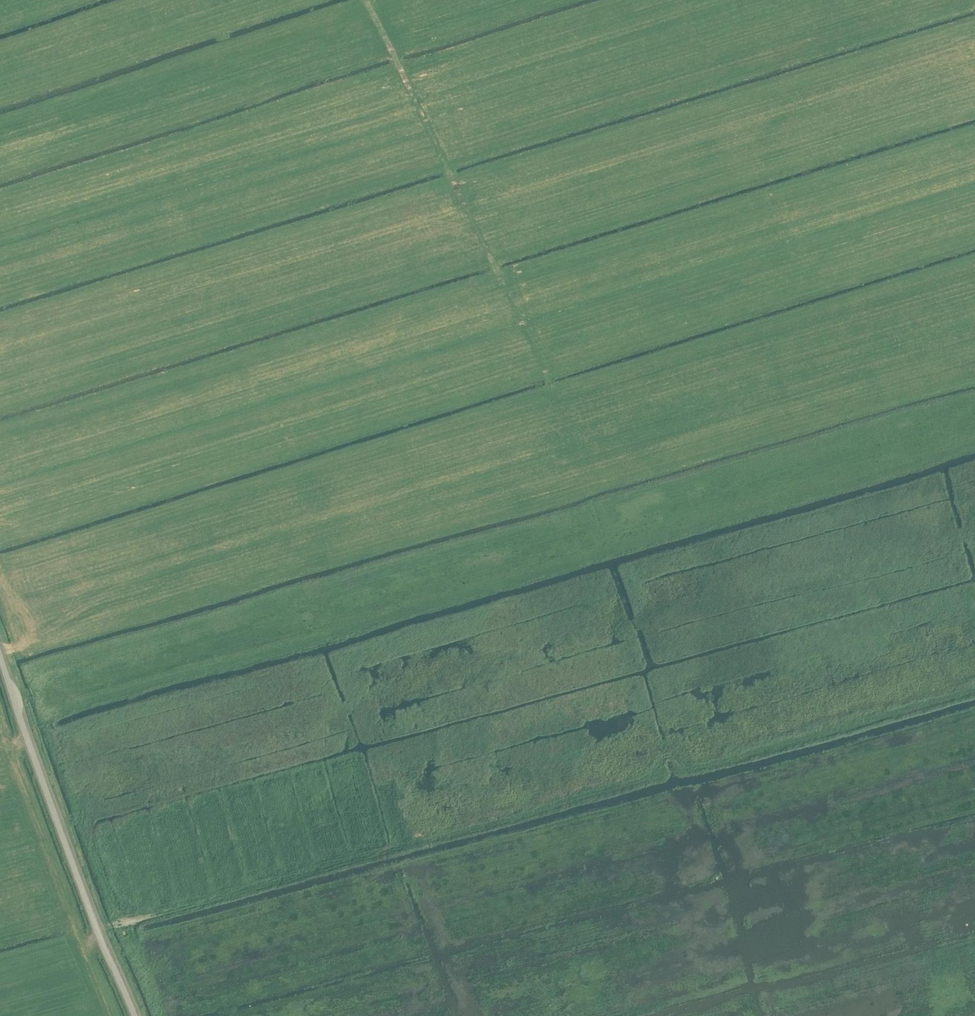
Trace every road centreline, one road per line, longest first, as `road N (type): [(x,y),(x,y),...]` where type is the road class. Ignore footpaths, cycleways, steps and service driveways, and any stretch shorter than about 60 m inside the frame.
road 1 (unclassified): [(134,1015),(0,666)]

